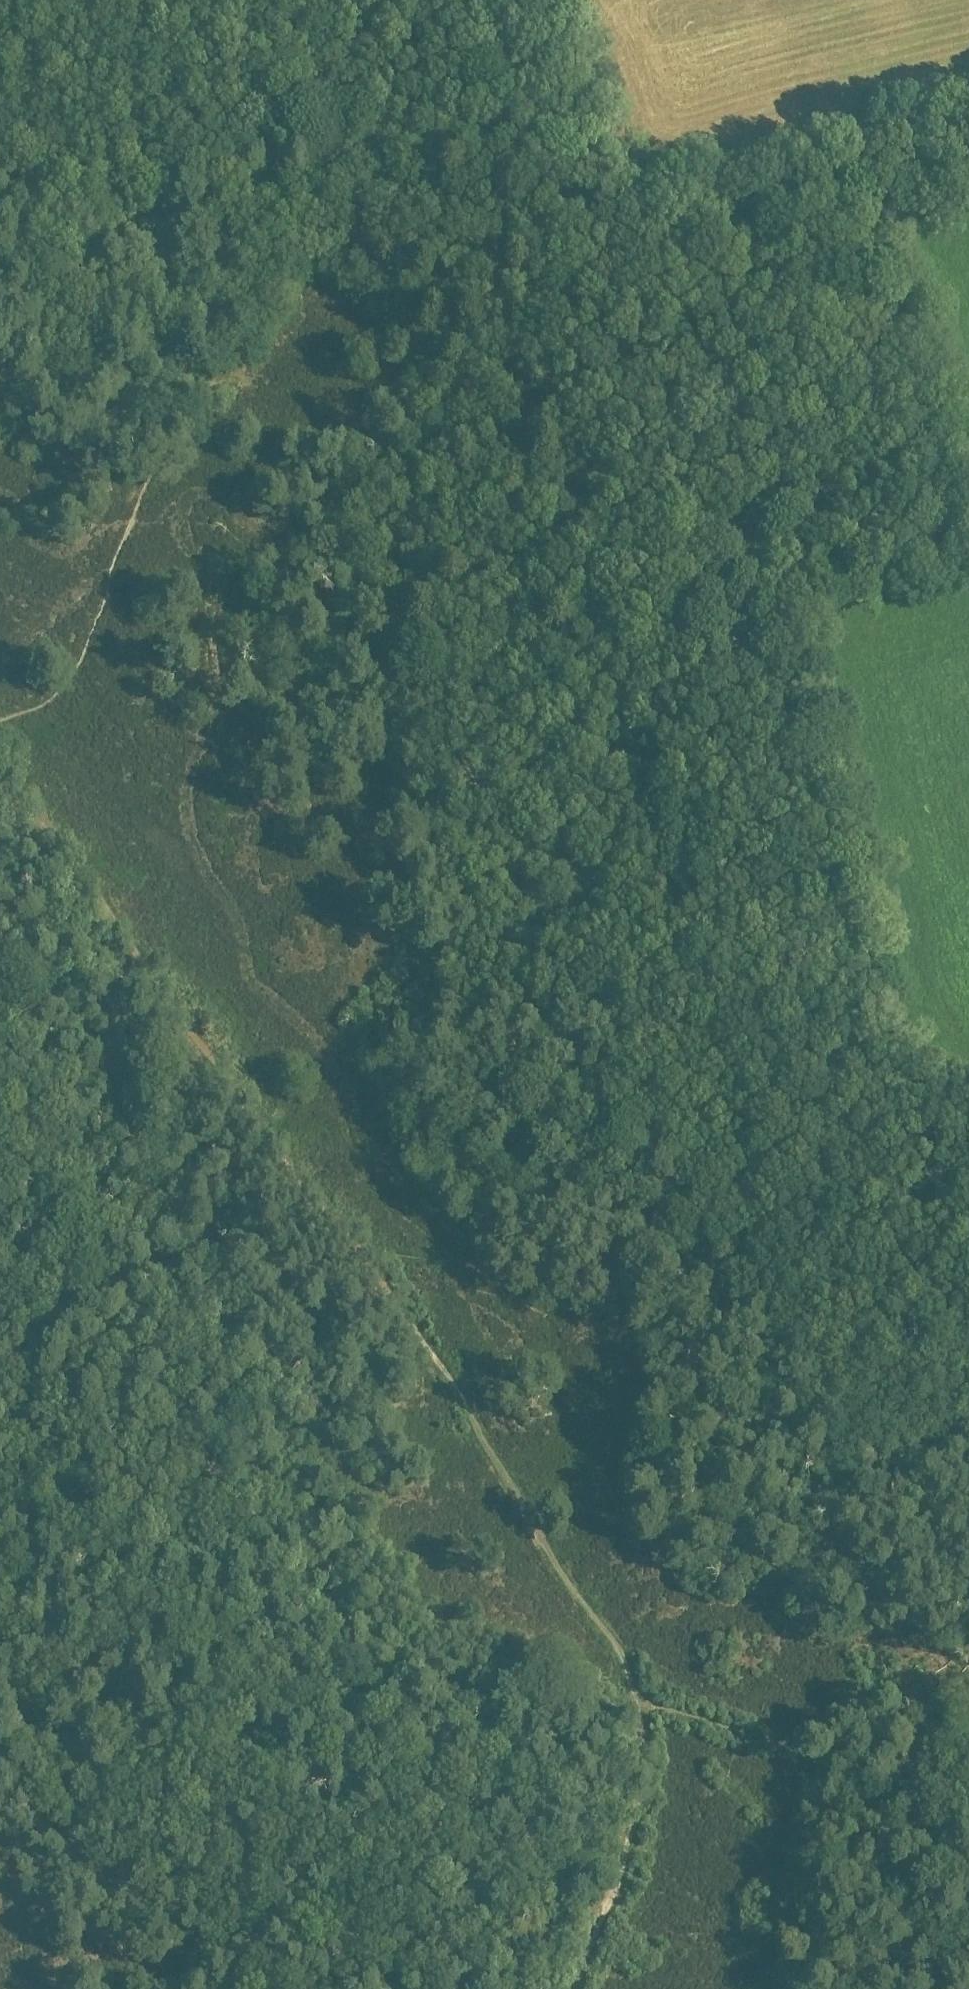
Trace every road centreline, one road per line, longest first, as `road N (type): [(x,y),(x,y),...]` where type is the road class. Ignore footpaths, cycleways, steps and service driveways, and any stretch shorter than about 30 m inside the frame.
road 1 (track): [(629,225),(666,221),(770,253),(821,293),(864,356),(762,531),(886,1075),(968,1112)]

